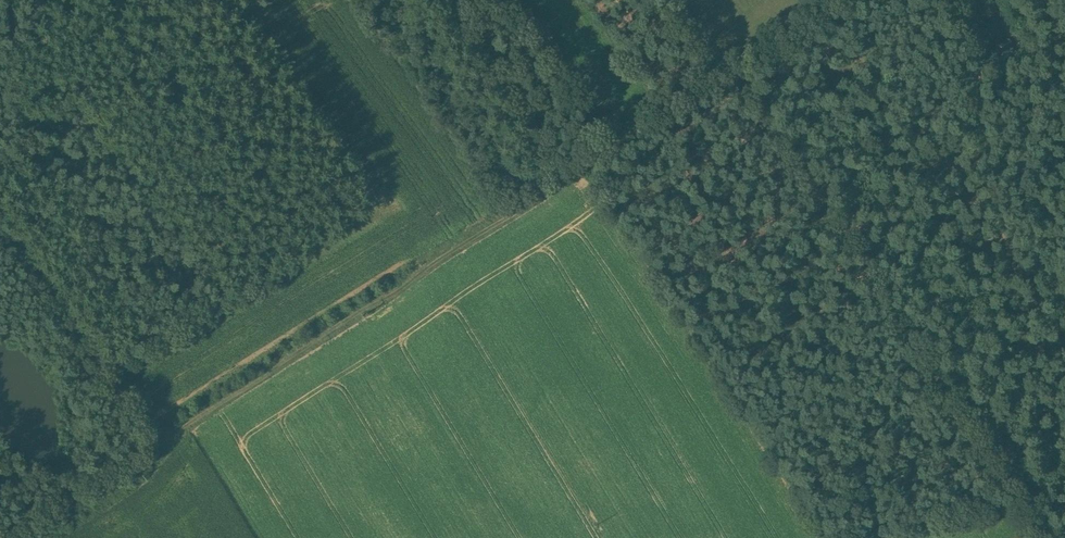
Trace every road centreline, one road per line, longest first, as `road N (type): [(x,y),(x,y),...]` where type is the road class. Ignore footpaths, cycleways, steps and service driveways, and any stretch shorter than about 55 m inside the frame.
road 1 (track): [(1037,537),(727,68)]

